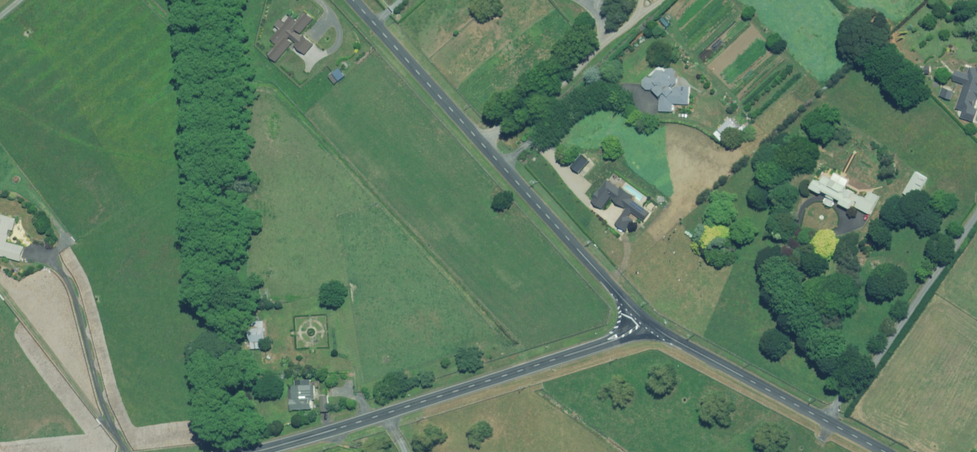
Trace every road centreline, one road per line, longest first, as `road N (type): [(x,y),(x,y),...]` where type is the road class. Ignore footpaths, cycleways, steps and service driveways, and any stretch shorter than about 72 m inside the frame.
road 1 (tertiary): [(353,0),(641,317)]
road 2 (tertiary): [(255,451),(606,343),(641,317)]
road 3 (unclassified): [(641,317),(887,451)]

